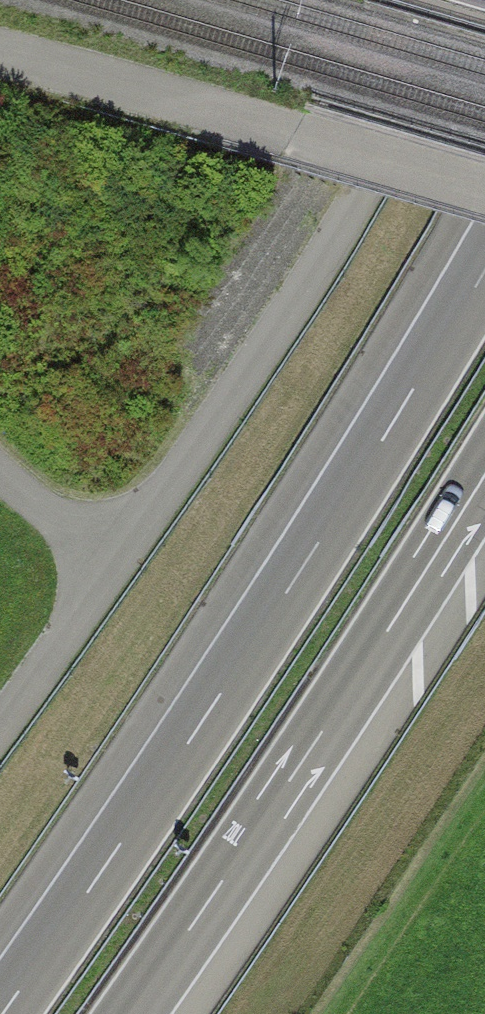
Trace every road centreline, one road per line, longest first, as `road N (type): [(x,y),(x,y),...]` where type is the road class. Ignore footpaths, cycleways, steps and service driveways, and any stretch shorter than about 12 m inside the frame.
road 1 (motorway): [(484,267),(339,507),(1,1013)]
road 2 (track): [(112,565),(223,407),(483,0)]
road 3 (motorway): [(132,1013),(484,477)]
road 4 (track): [(0,51),(484,189)]
road 5 (track): [(0,722),(112,565)]
road 6 (track): [(112,565),(0,475)]

